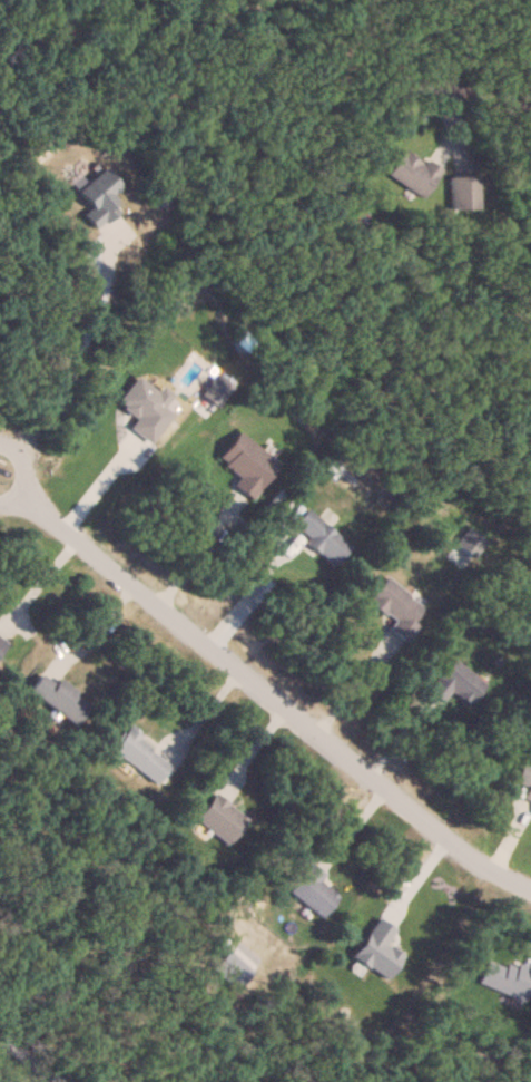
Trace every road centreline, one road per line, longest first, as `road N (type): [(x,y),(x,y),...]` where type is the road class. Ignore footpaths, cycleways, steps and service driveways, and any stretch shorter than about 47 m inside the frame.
road 1 (residential): [(530,893),(490,873),(19,491)]

